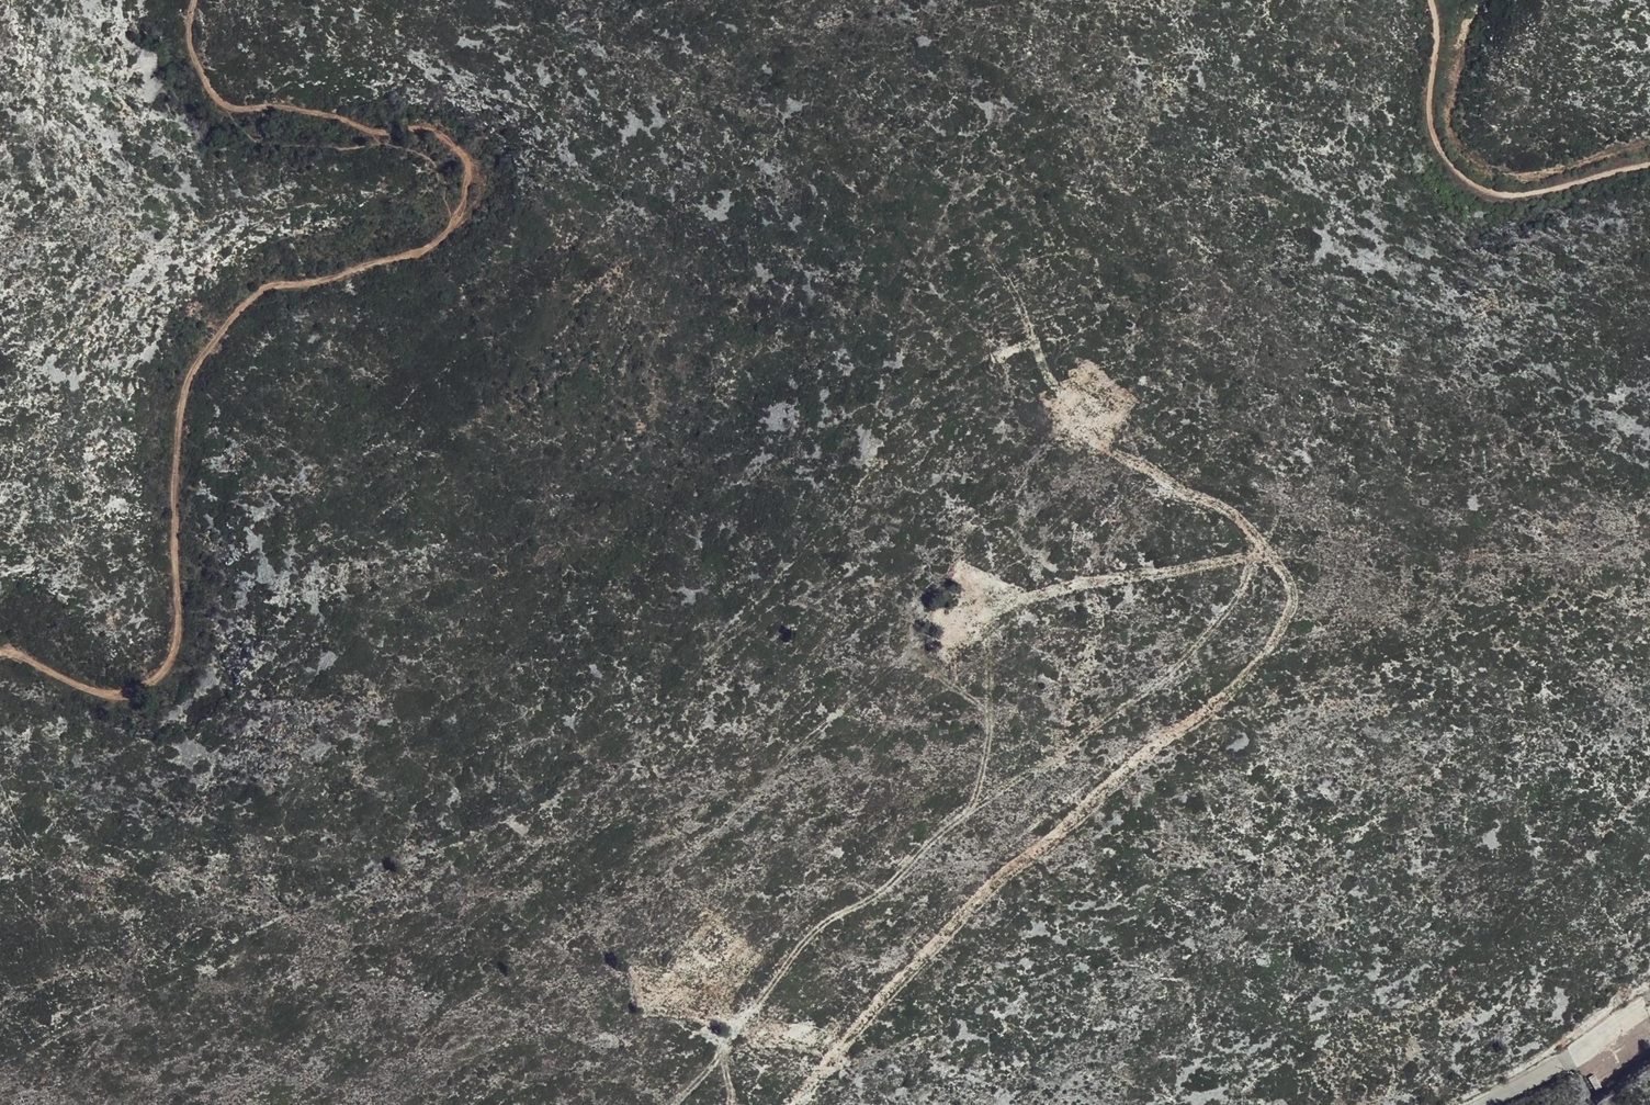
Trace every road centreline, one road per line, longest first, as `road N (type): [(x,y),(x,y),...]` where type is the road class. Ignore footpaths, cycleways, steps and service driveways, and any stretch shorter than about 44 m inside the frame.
road 1 (track): [(192,0),(197,65),(220,100),(435,137),(460,153),(468,182),(437,243),(352,273),(271,287),(189,376),(172,519),(179,636),(168,669),(103,694),(17,651),(0,652)]
road 2 (track): [(1649,165),(1524,192),(1486,191),(1457,167),(1427,114),(1441,49),(1432,0)]
road 3 (unclassified): [(1649,1002),(1478,1104)]

